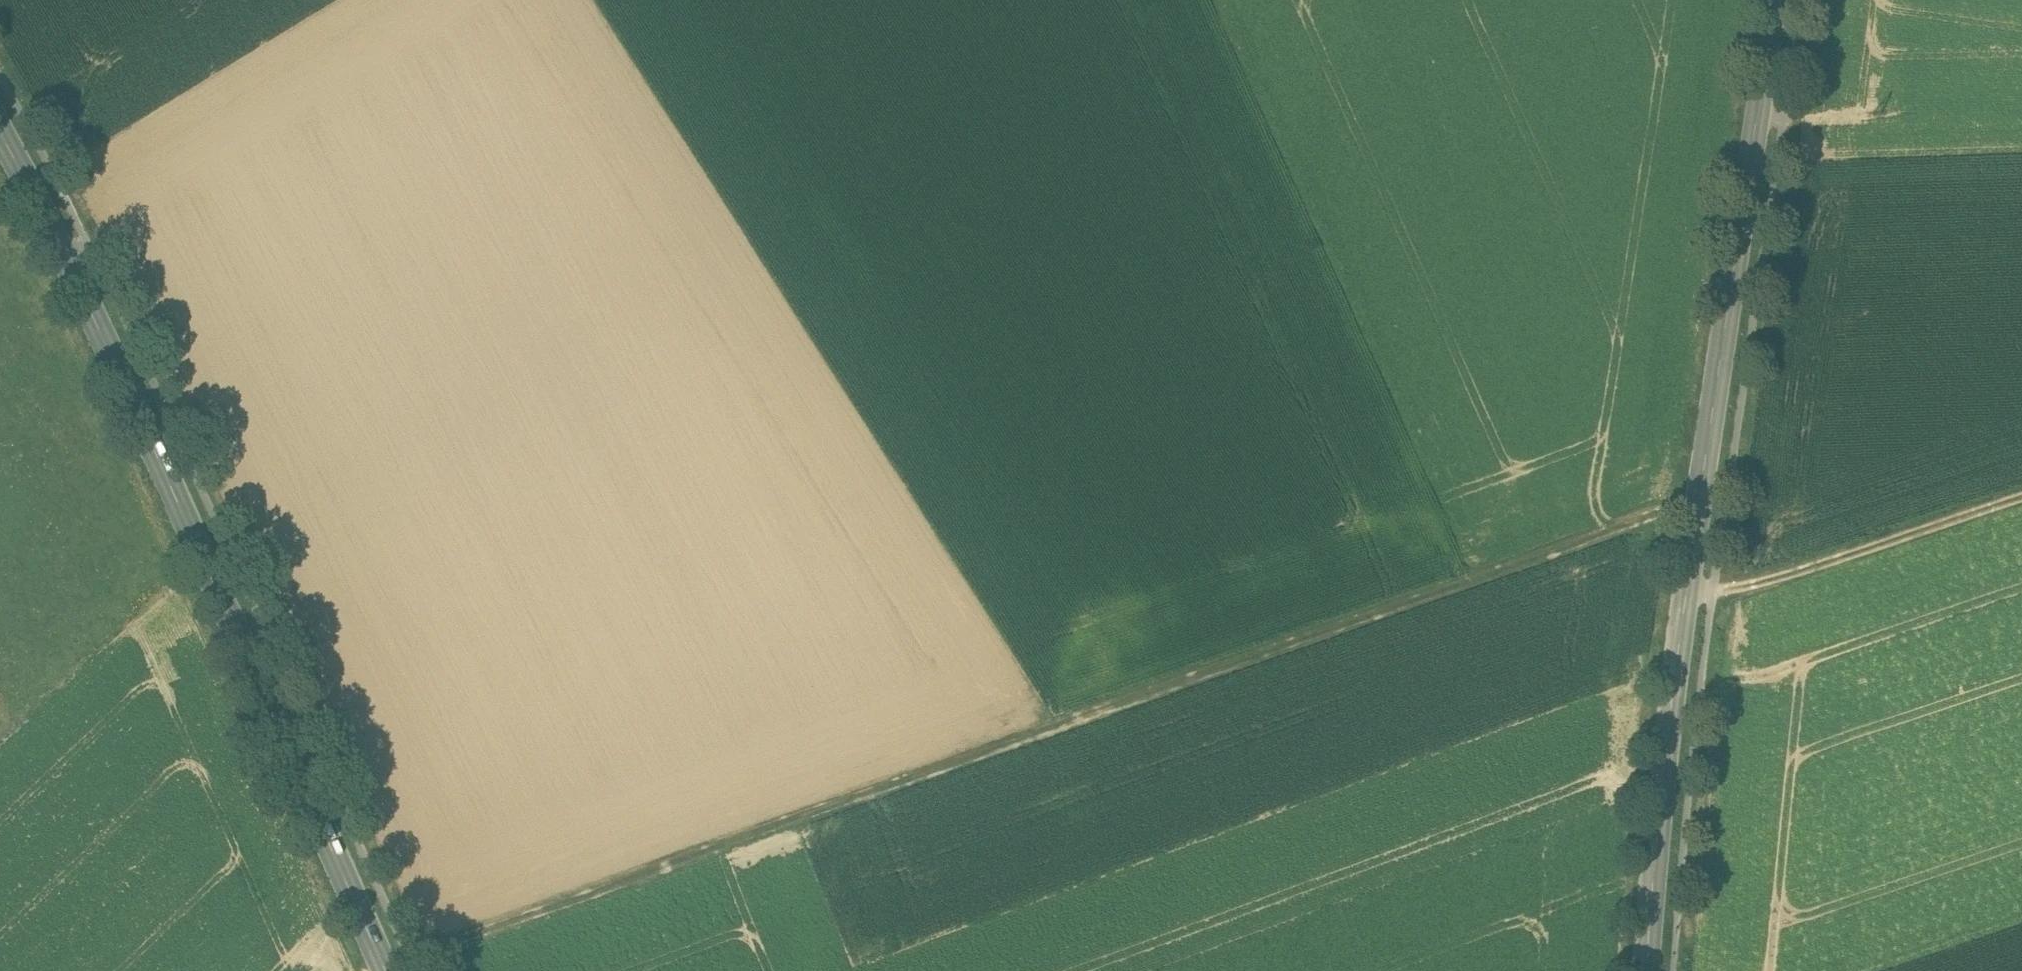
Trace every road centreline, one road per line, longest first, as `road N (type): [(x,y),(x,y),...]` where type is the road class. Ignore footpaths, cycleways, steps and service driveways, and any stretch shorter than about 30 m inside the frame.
road 1 (track): [(1702,516),(1651,509),(385,967)]
road 2 (secondary): [(1778,0),(1692,586),(1646,970)]
road 3 (secondary): [(387,970),(205,559),(0,142)]
road 4 (track): [(1692,586),(1738,588),(2021,496)]

